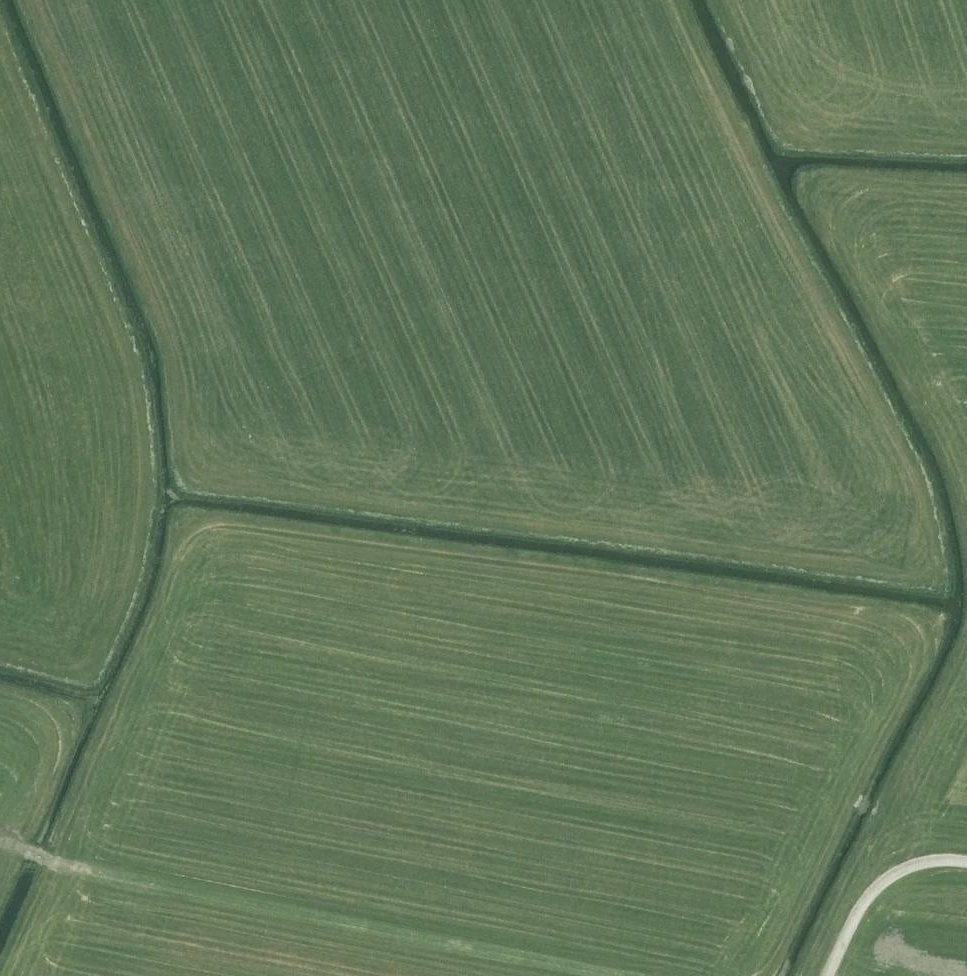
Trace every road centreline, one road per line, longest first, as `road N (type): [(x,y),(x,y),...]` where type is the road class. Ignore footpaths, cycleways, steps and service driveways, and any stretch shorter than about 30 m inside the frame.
road 1 (track): [(966,862),(912,866),(879,885),(827,975)]

